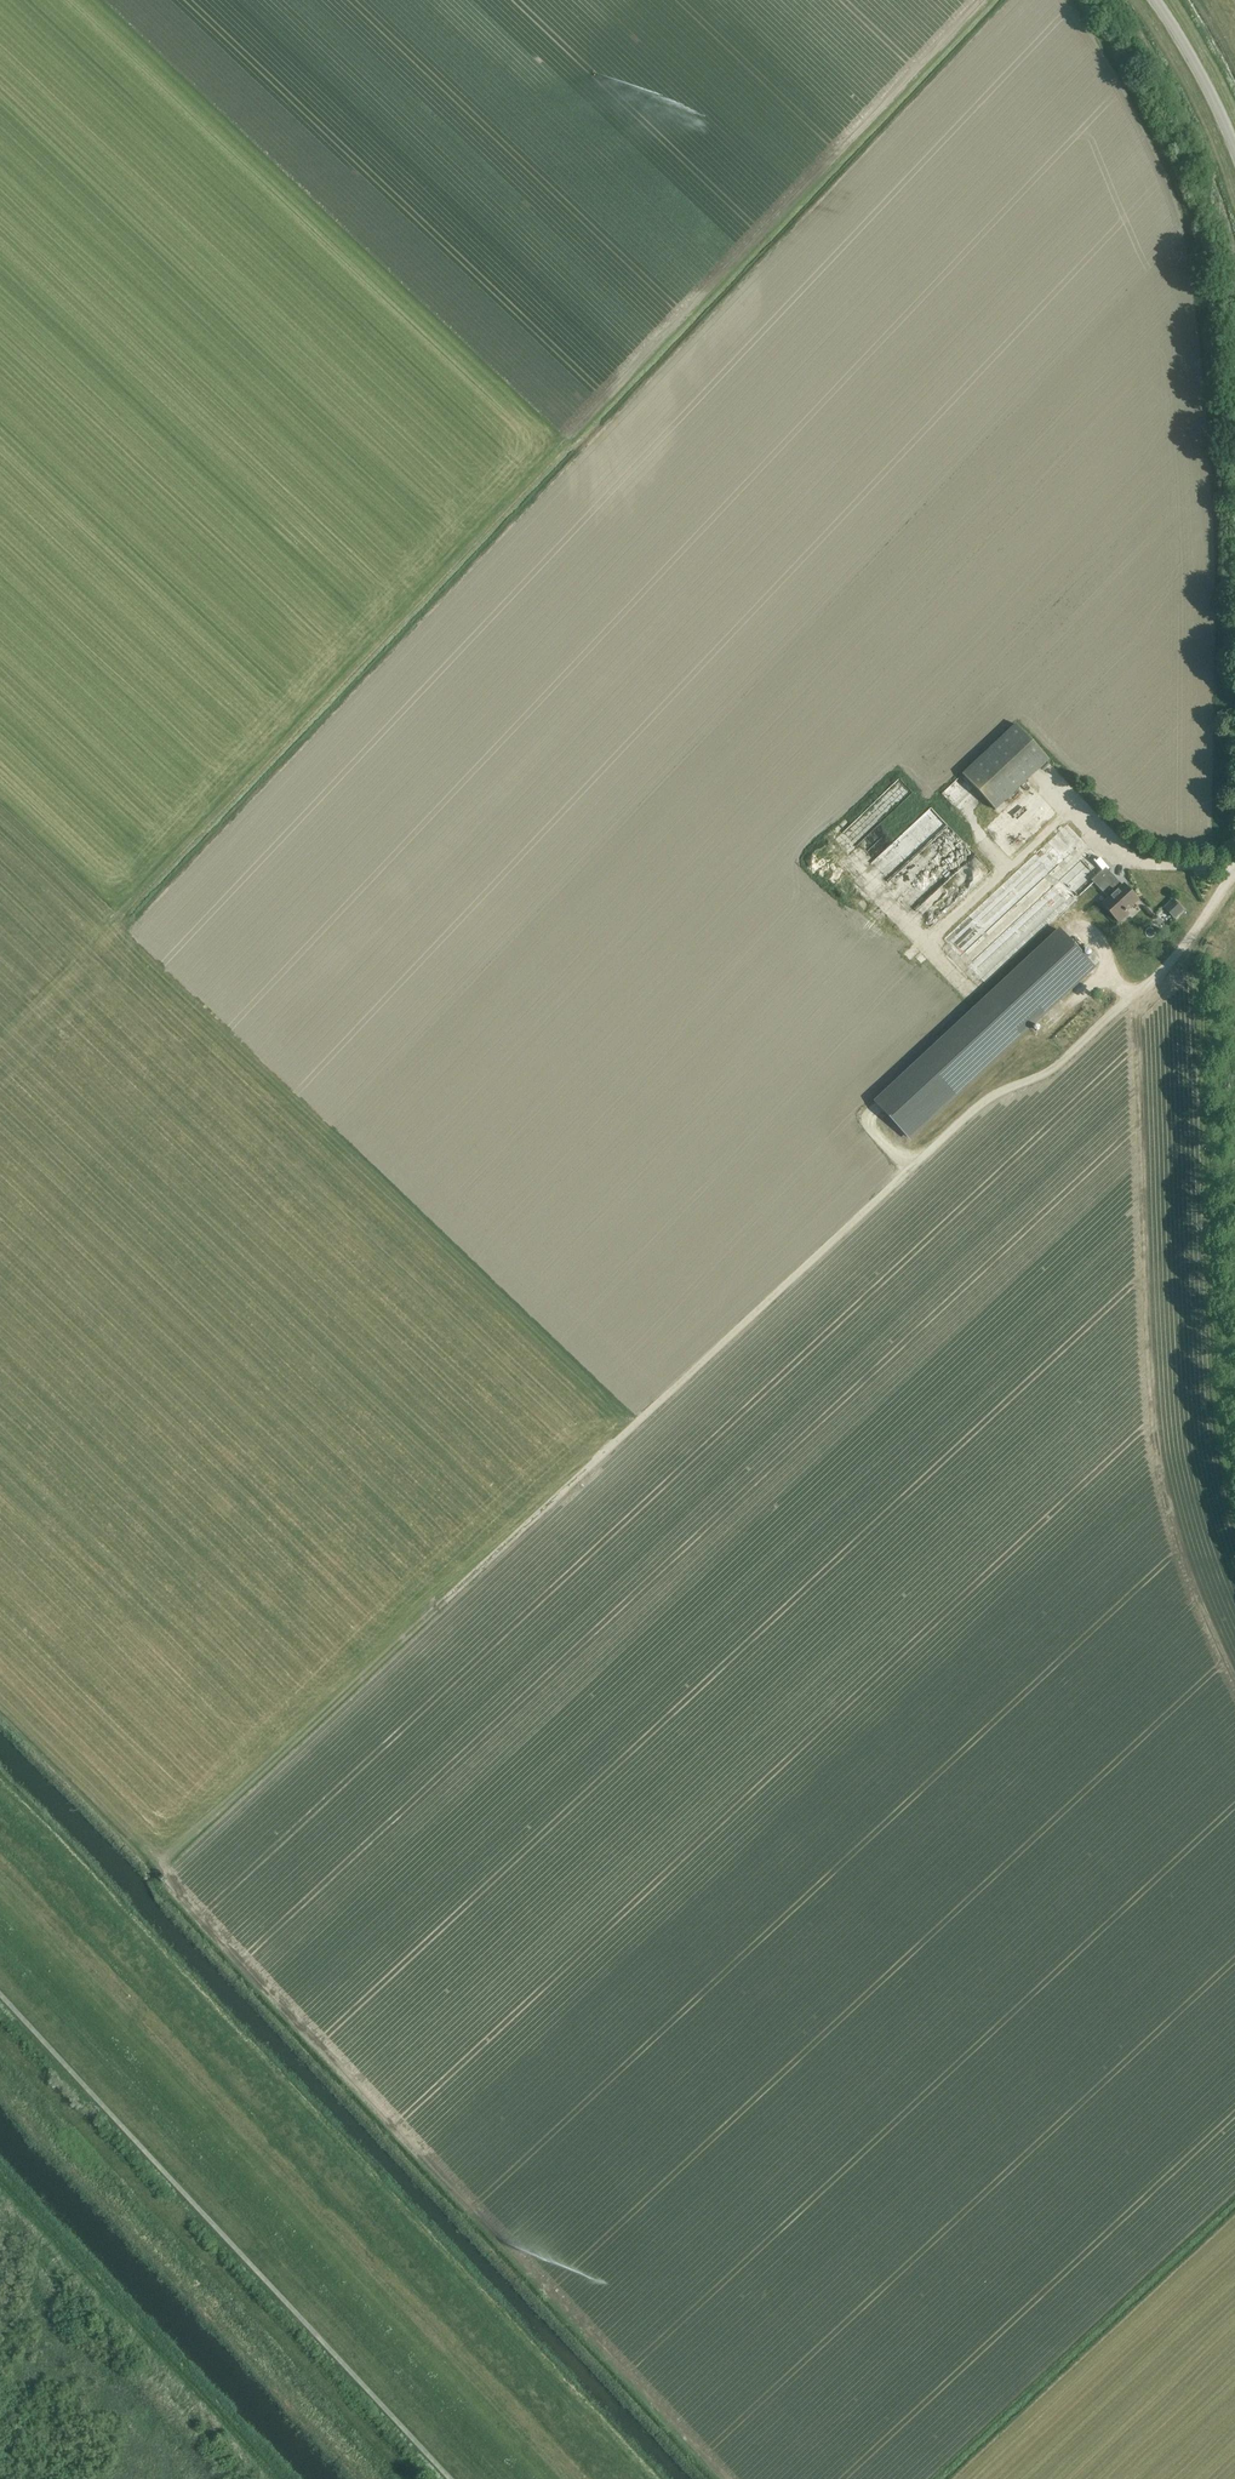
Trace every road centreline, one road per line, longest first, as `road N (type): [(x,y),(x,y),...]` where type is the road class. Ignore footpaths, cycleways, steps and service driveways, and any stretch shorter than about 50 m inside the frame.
road 1 (tertiary): [(1234,152),(1193,60),(1154,0)]

